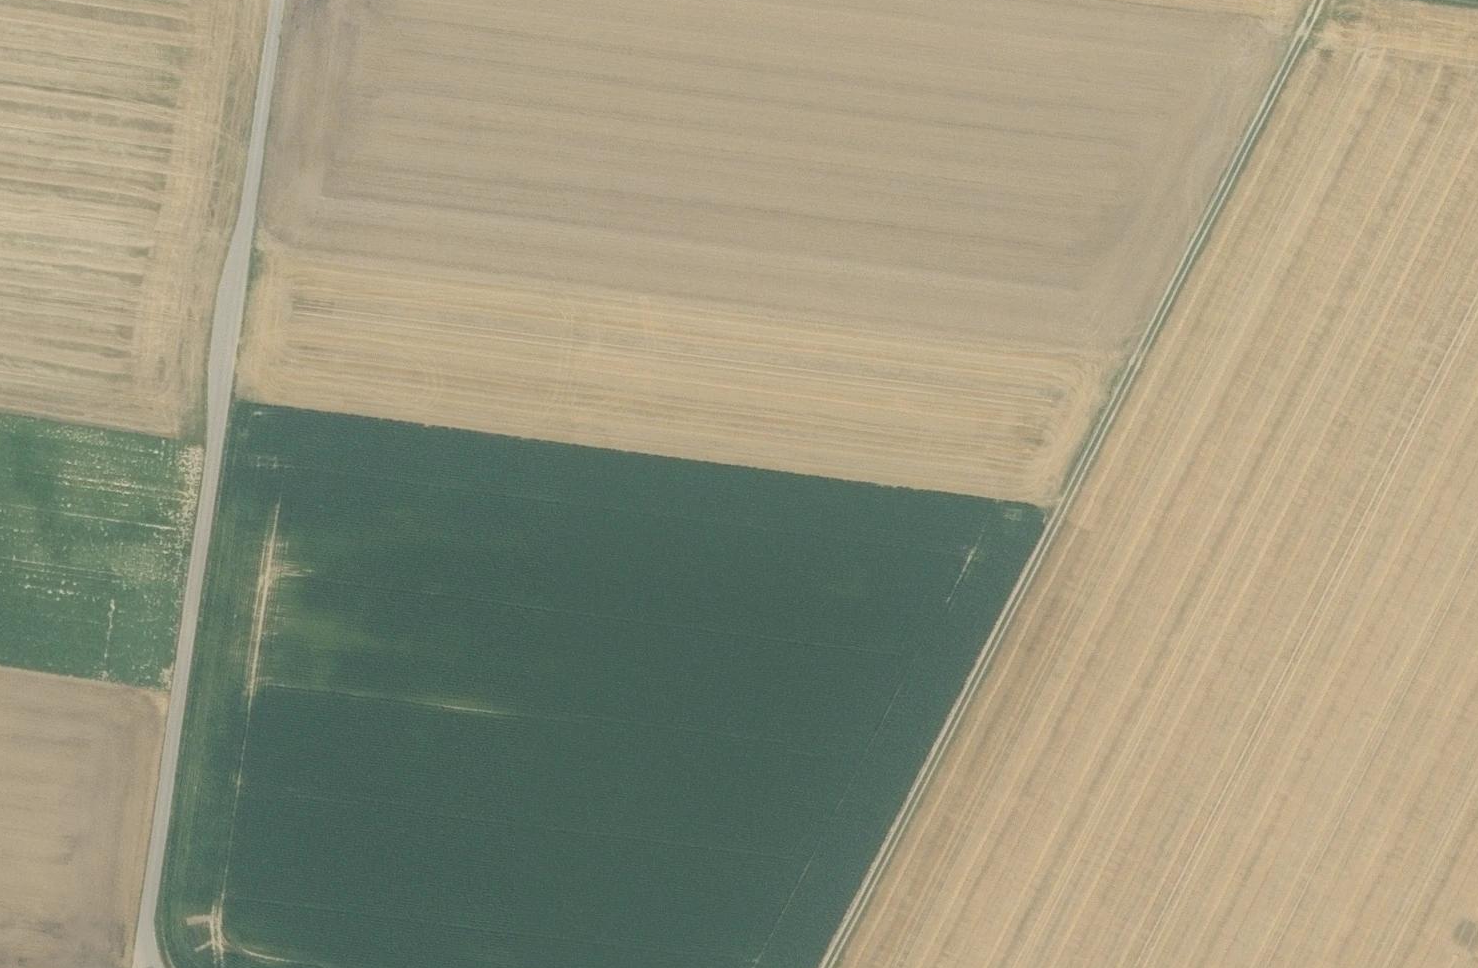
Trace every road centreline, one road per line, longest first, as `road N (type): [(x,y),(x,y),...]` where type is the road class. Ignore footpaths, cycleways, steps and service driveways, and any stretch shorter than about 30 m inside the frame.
road 1 (track): [(1324,0),(829,967)]
road 2 (track): [(284,0),(141,967)]

